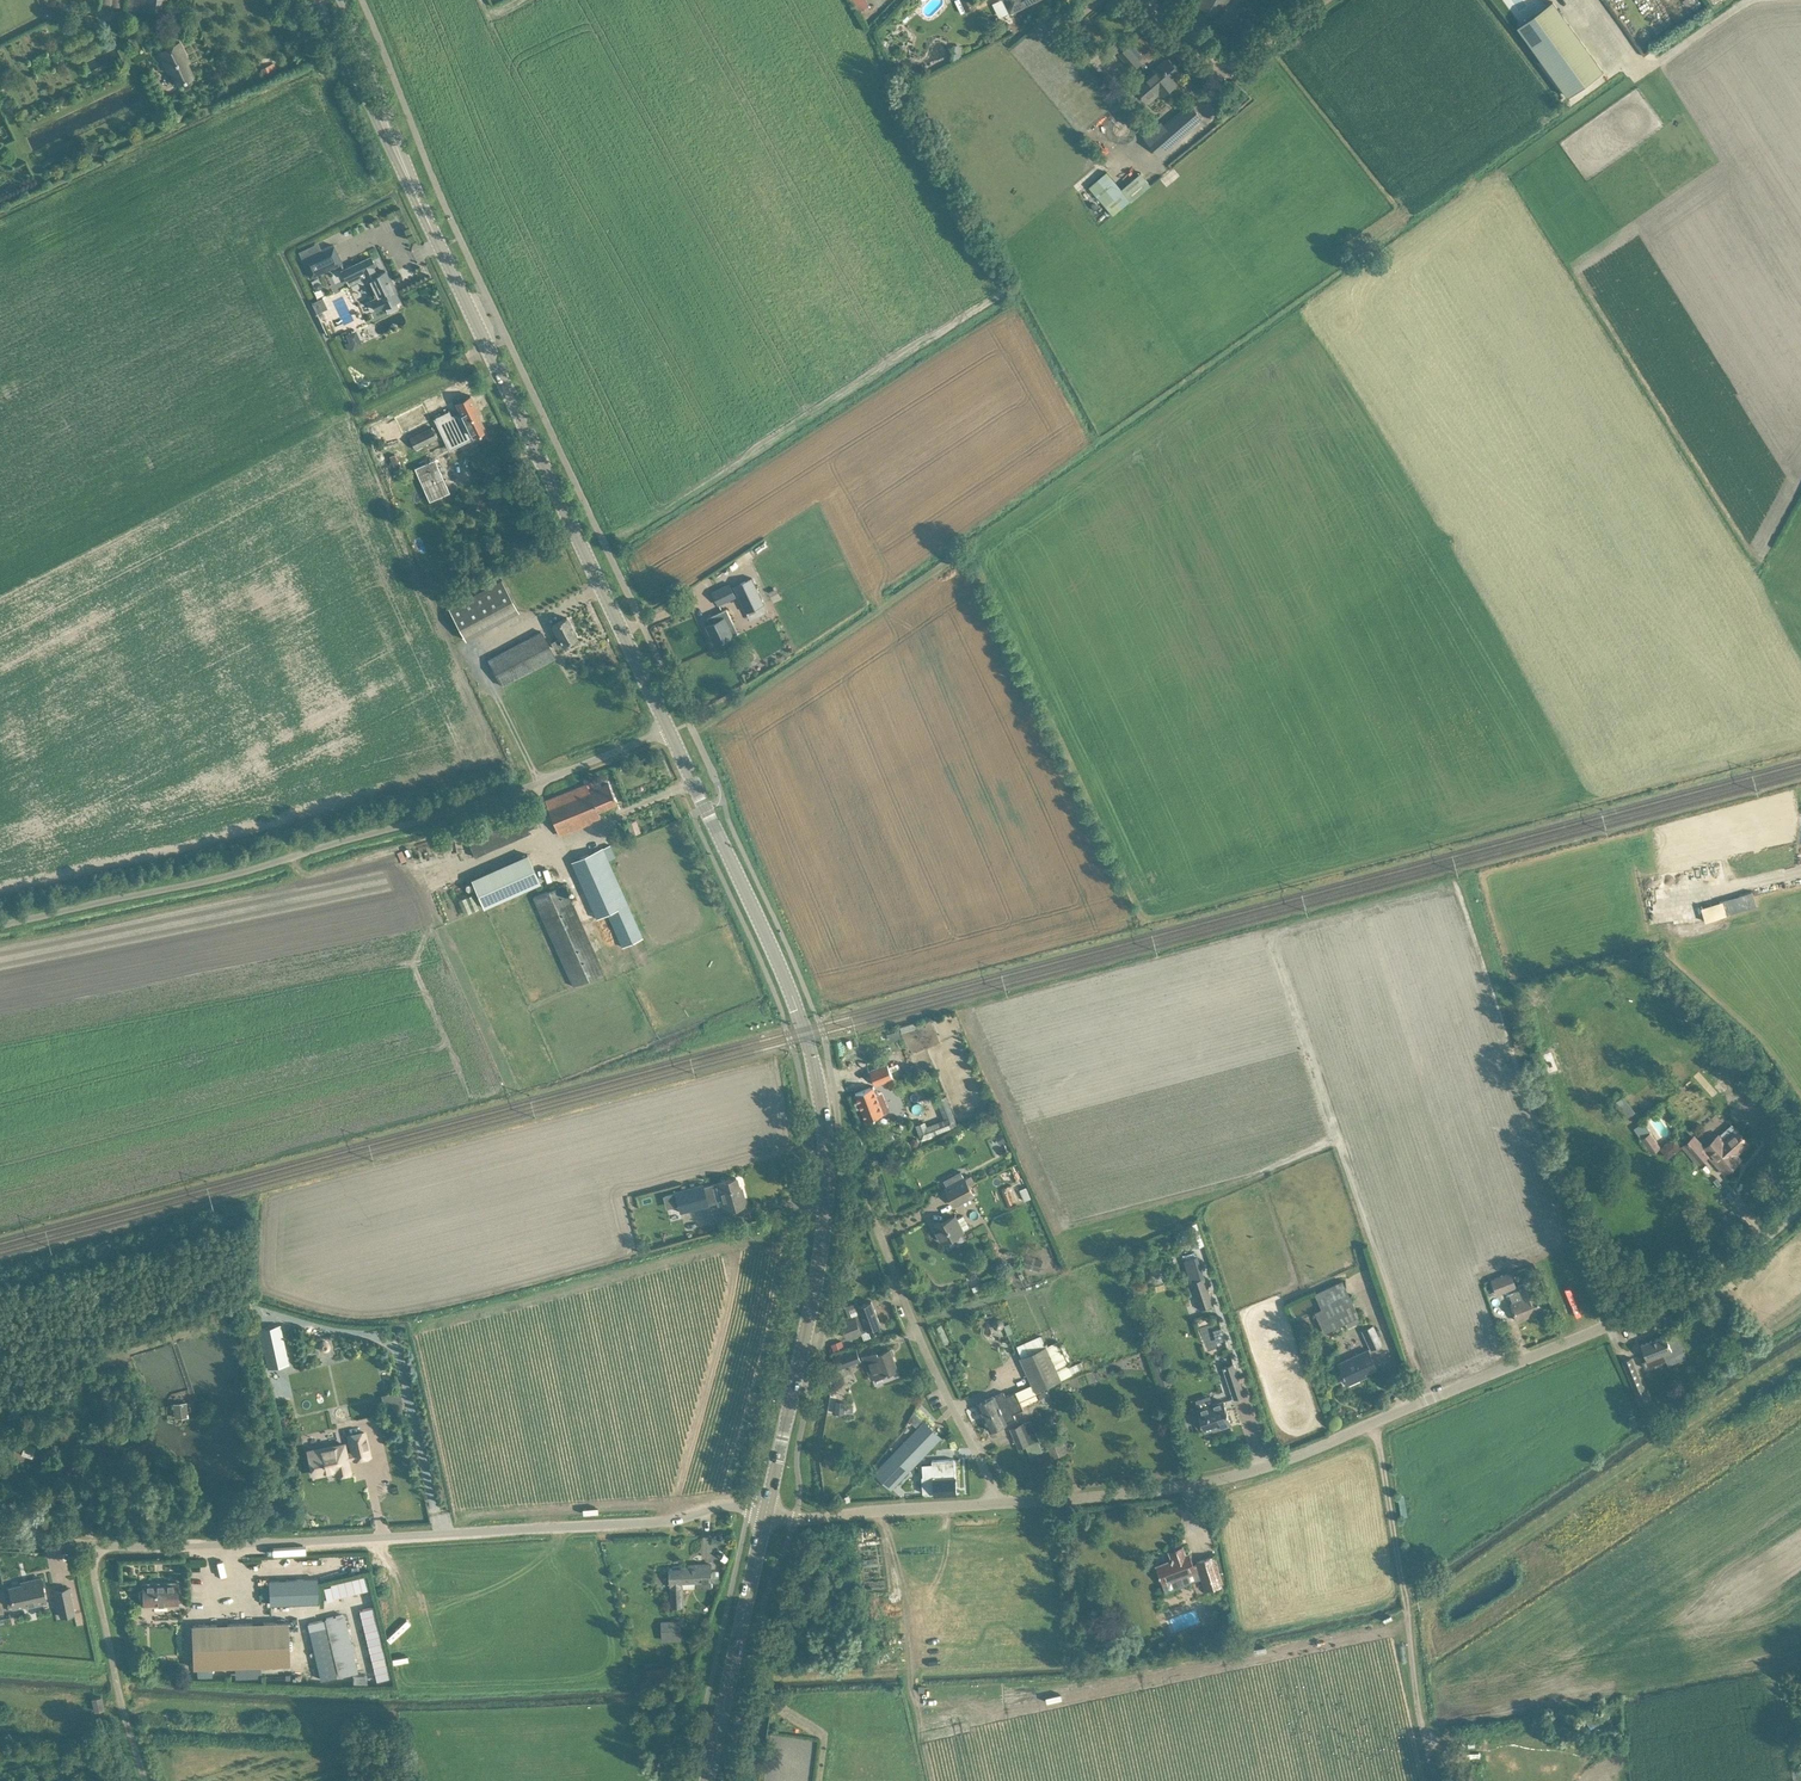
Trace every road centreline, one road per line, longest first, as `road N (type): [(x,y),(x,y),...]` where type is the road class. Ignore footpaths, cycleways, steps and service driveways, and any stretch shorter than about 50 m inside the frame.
road 1 (unclassified): [(1000,1508),(1185,1488),(1276,1465),(1681,1293),(1800,1207)]
road 2 (unclassified): [(0,1542),(177,1547),(409,1538),(655,1524),(727,1505),(765,1511)]
road 3 (tertiary): [(777,1461),(821,1245),(825,1185),(814,1065),(772,948),(668,734)]
road 4 (unclassified): [(0,914),(389,830),(504,798),(668,734)]
road 5 (tertiary): [(668,734),(439,245)]
road 6 (track): [(1606,1328),(1457,882)]
road 7 (track): [(1439,1780),(1397,1579),(1377,1423)]
road 8 (unclassified): [(1000,1508),(907,1313),(873,1212)]
road 9 (tertiary): [(765,1511),(706,1780)]
road 10 (tertiary): [(317,0),(439,245)]
road 11 (tertiary): [(439,245),(339,0)]
road 12 (track): [(146,1780),(122,1706),(94,1546)]
road 13 (unclassified): [(765,1511),(843,1517),(1000,1508)]
road 14 (unclassified): [(1321,0),(1255,50),(1227,60),(1212,57),(1143,0)]

